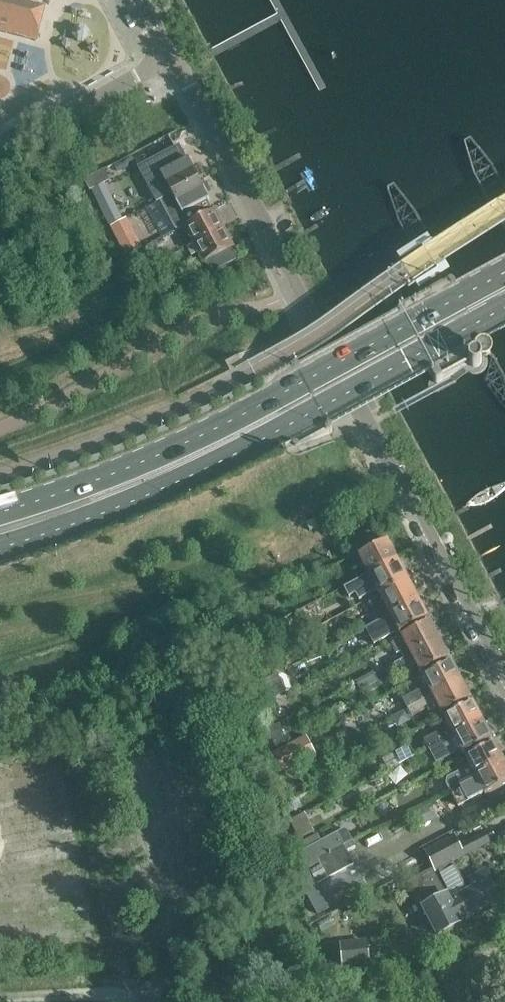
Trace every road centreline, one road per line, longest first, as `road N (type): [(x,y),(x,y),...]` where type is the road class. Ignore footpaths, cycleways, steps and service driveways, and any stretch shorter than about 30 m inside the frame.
road 1 (residential): [(504,677),(166,58)]
road 2 (primary): [(504,276),(154,457),(0,512)]
road 3 (primary): [(0,547),(162,489),(504,312)]
road 4 (unclassified): [(119,998),(332,999),(464,976),(504,958)]
road 5 (residential): [(0,152),(166,58)]

